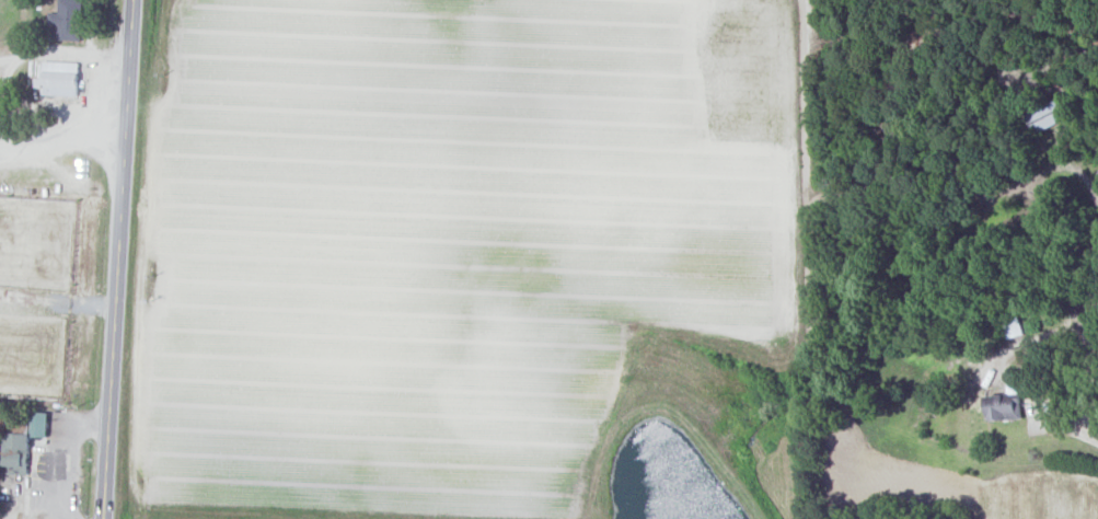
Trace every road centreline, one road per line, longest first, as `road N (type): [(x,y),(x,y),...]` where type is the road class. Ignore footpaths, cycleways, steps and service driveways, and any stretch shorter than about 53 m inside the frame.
road 1 (secondary): [(104,518),(132,0)]

